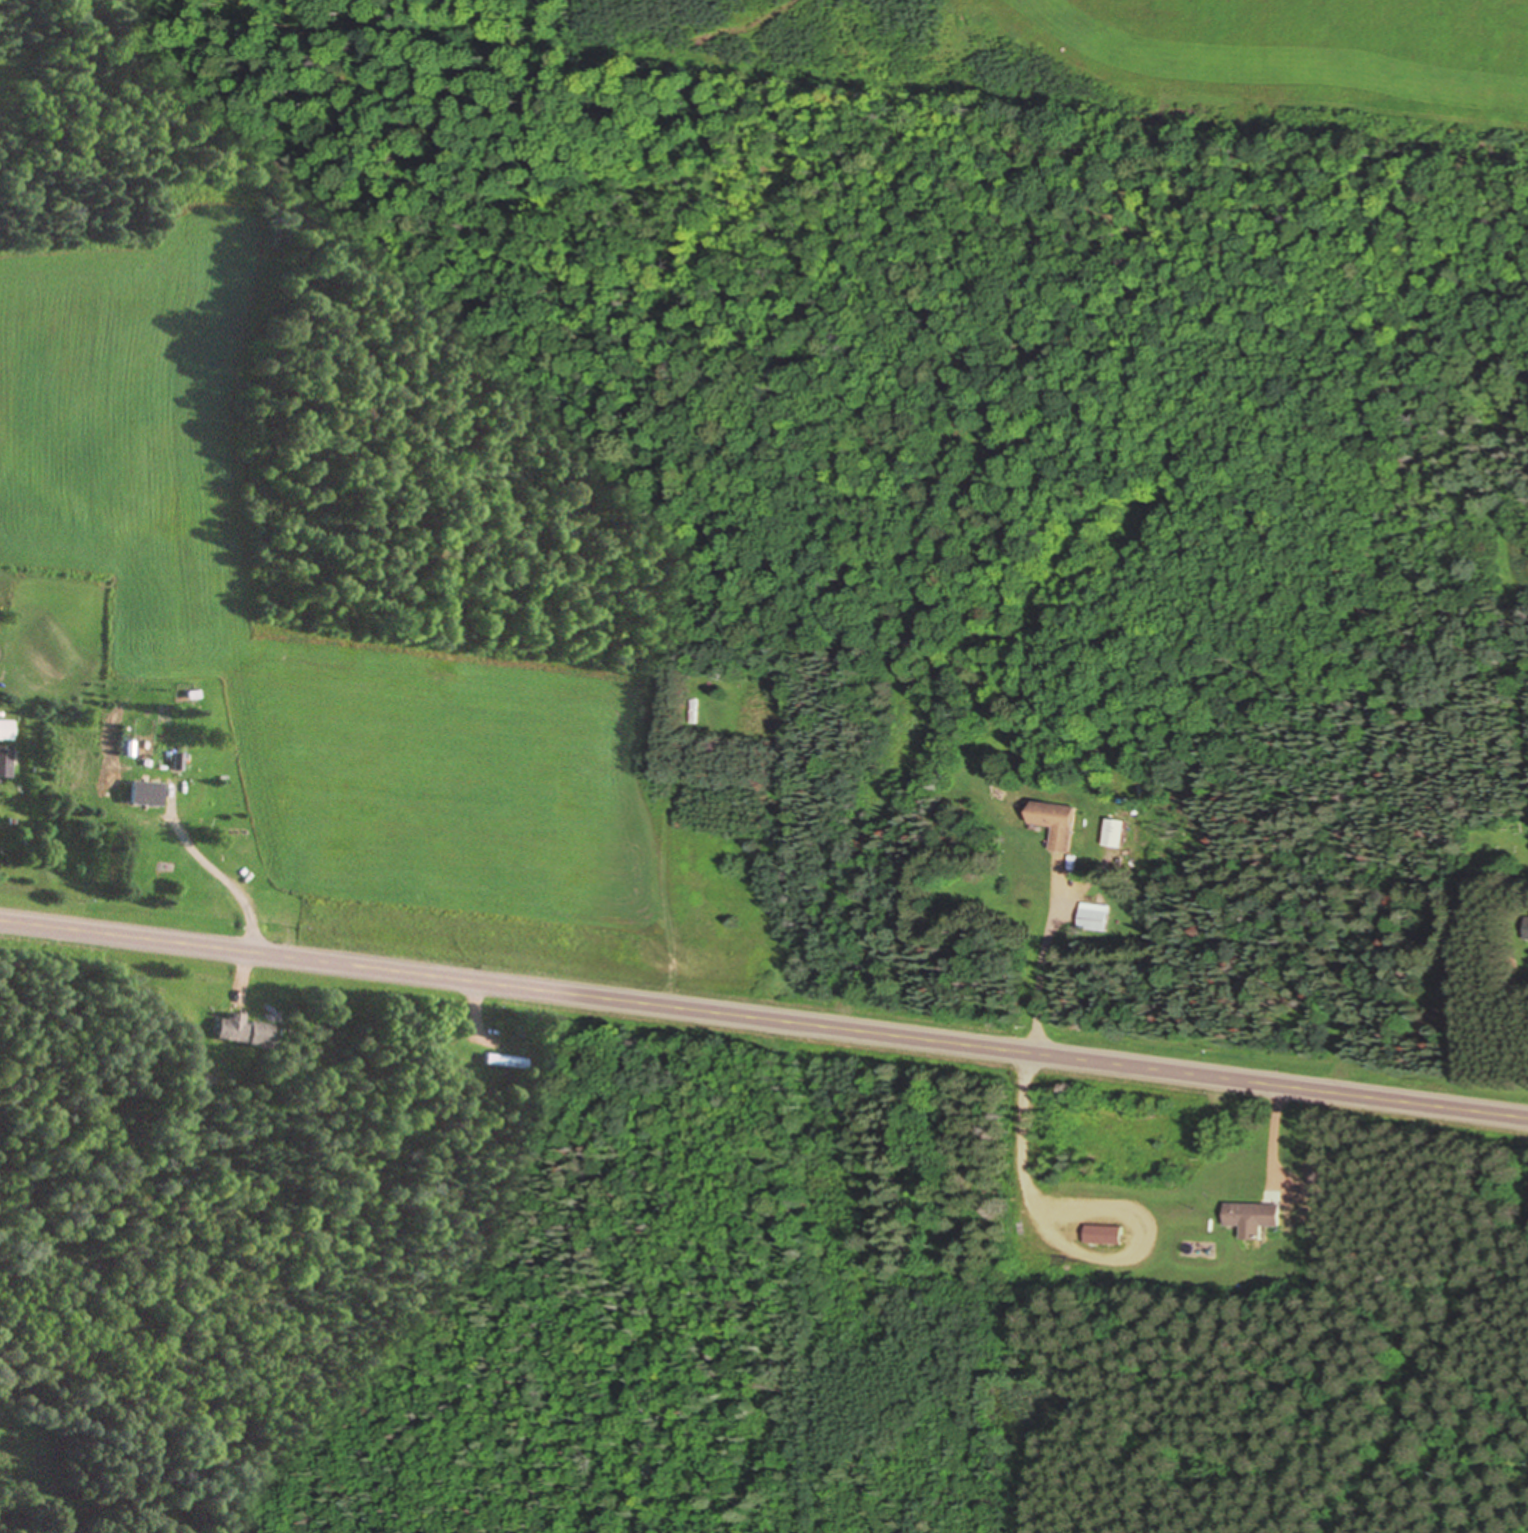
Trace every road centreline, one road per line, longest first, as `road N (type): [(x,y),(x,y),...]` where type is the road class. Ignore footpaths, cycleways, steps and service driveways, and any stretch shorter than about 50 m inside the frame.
road 1 (tertiary): [(0,920),(1527,1118)]

